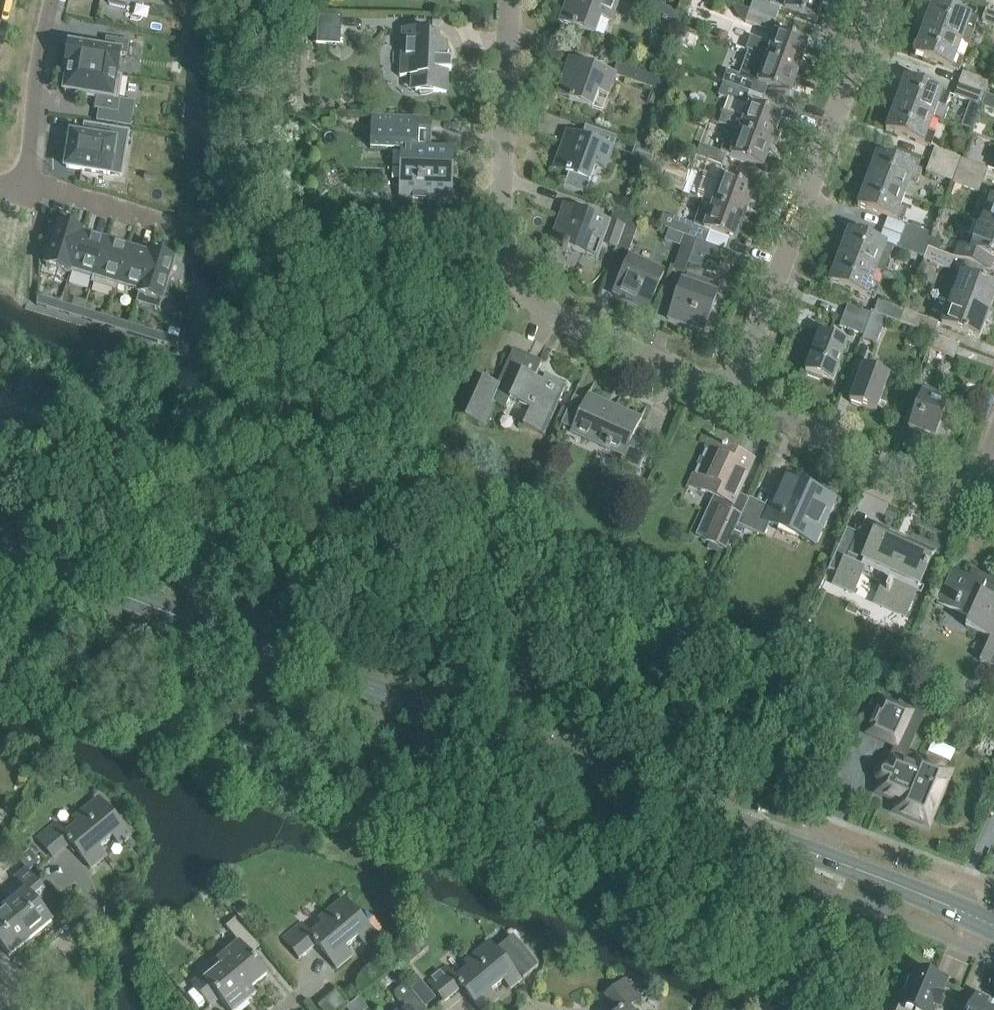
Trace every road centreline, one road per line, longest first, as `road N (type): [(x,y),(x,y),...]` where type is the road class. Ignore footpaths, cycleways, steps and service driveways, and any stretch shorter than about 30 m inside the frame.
road 1 (tertiary): [(993,929),(0,555)]
road 2 (residential): [(732,398),(545,312),(517,284),(499,216),(505,0)]
road 3 (residential): [(732,398),(878,0)]
road 4 (residential): [(972,506),(732,398)]
road 5 (residential): [(24,179),(54,0)]
road 6 (residential): [(24,179),(172,226)]

